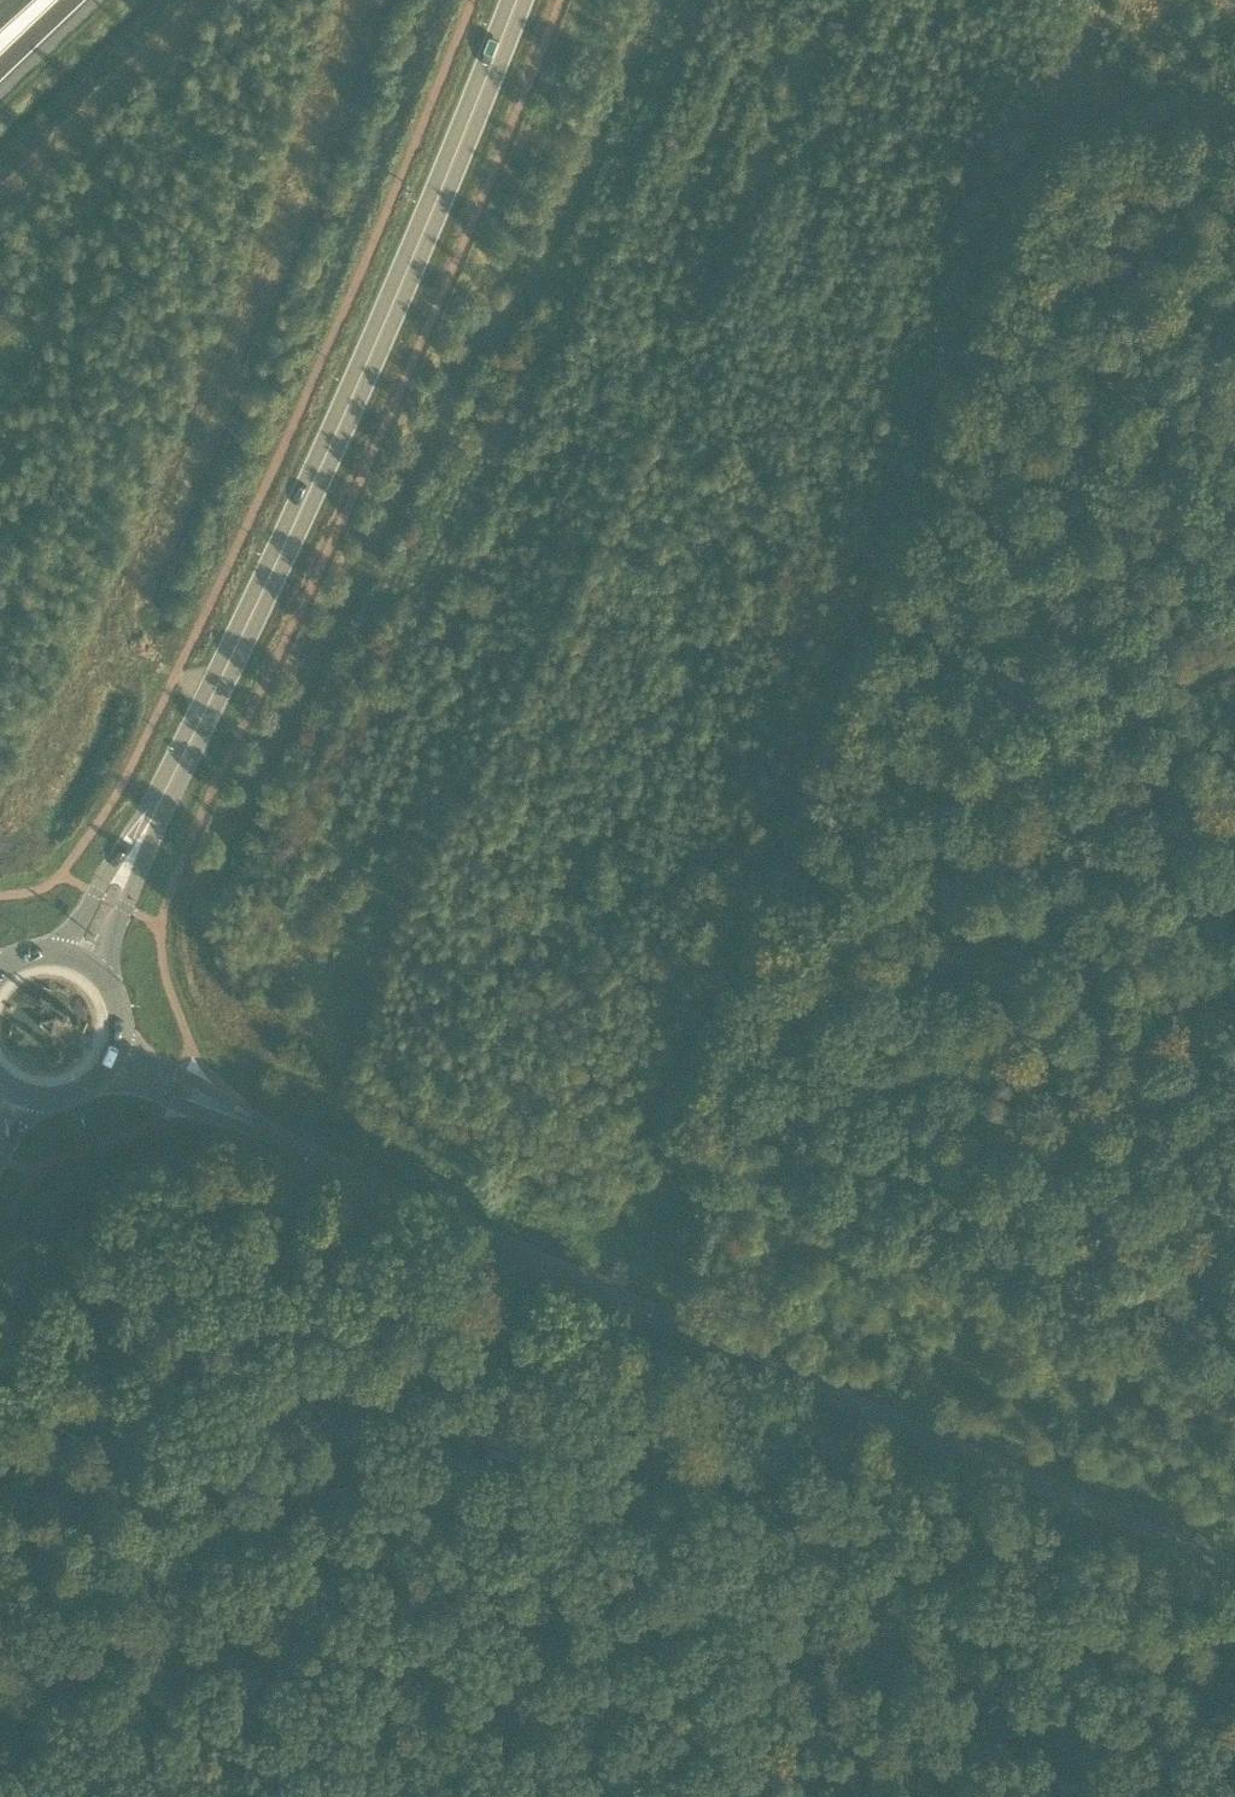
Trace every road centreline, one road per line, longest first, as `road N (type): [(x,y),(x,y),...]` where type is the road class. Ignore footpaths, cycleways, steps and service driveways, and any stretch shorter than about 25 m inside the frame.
road 1 (unclassified): [(111,1058),(814,1387),(1234,1567)]
road 2 (secondary): [(80,960),(308,494),(516,0)]

